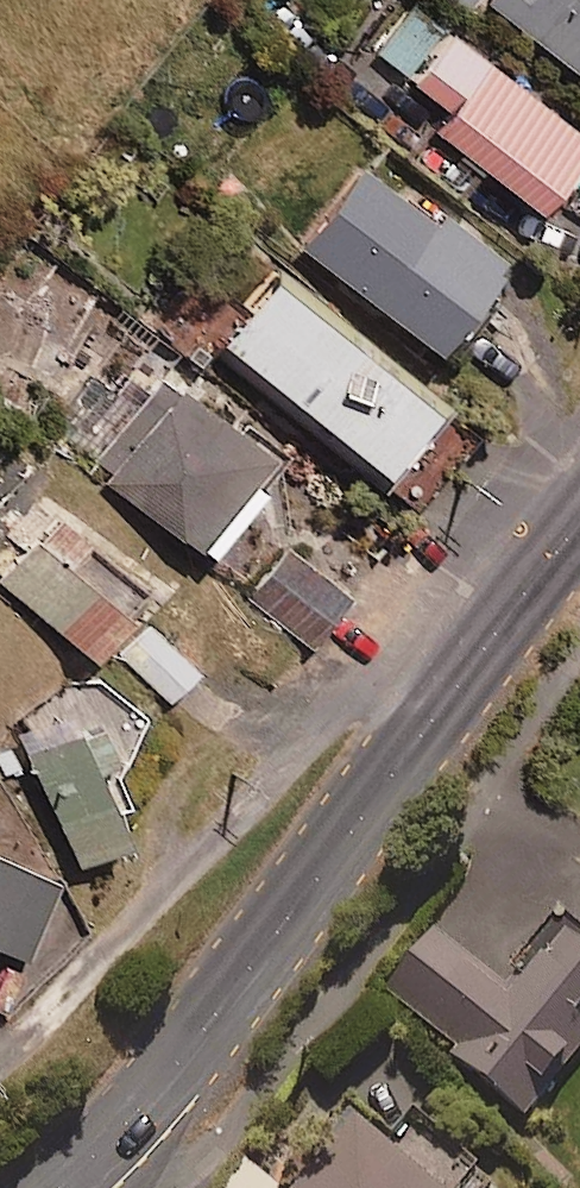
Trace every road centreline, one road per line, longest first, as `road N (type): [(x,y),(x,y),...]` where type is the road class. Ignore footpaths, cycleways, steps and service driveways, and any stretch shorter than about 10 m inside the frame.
road 1 (secondary): [(579,520),(257,963),(167,1076),(52,1187)]

